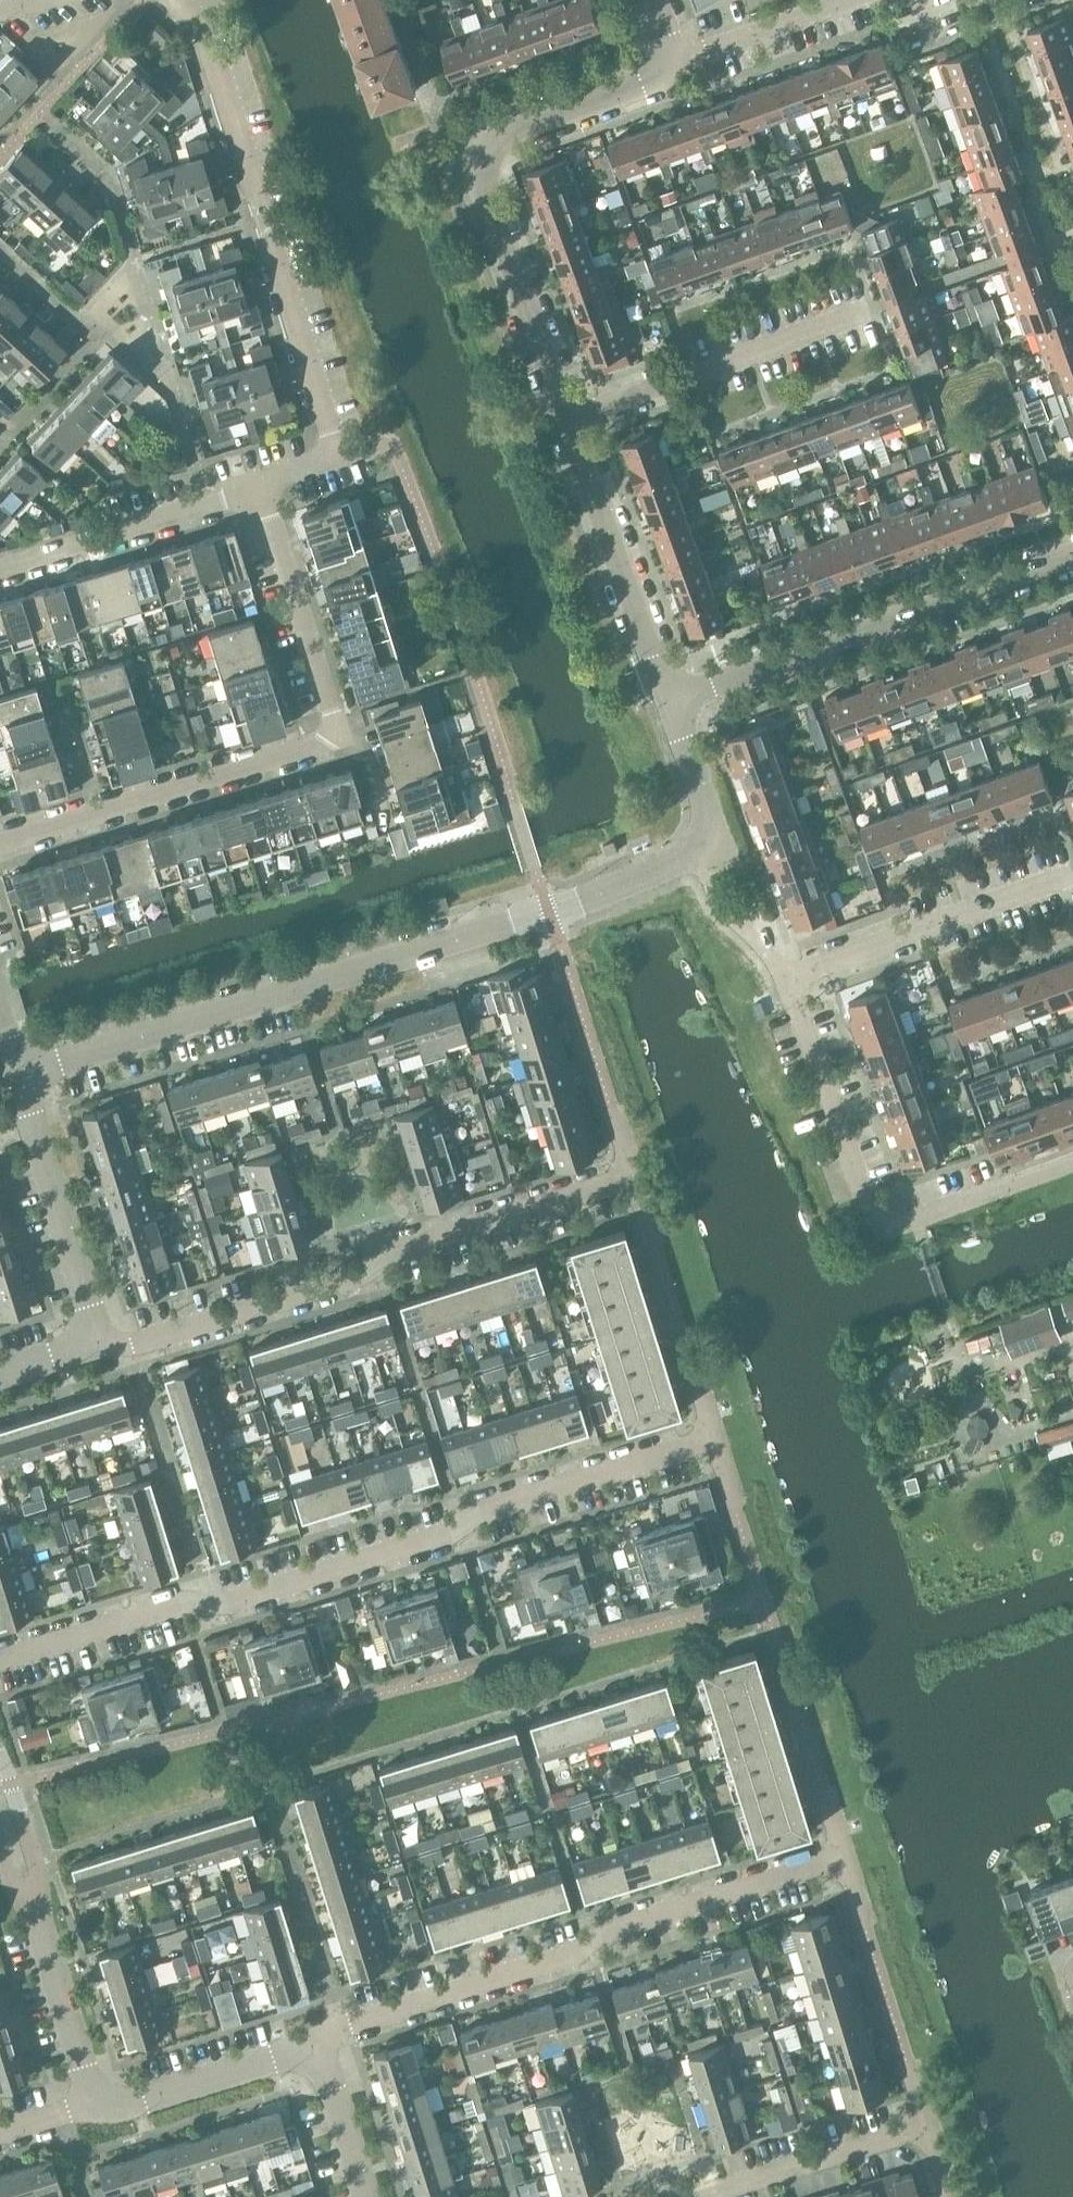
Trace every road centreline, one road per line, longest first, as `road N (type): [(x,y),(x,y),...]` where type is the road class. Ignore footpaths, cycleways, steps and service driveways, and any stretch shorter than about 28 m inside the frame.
road 1 (residential): [(23,1075),(549,911),(724,844),(672,703)]
road 2 (residential): [(672,703),(479,164),(481,145),(505,131),(682,65)]
road 3 (residential): [(0,1668),(196,1606),(235,1603),(446,1542),(494,1510),(690,1444)]
road 4 (unclassified): [(265,487),(341,461),(209,39),(179,0)]
road 5 (residential): [(97,1340),(133,1345),(350,1281),(412,1242),(605,1184)]
road 6 (residential): [(328,2059),(345,2027),(581,1953),(607,1932),(809,1869)]
road 7 (unclassified): [(101,813),(309,748),(338,731),(265,487)]
road 8 (residential): [(672,703),(1072,557)]
road 9 (residential): [(898,1223),(875,1212),(791,975),(739,928)]
road 10 (residential): [(98,2106),(0,1797)]
road 11 (unclassified): [(0,570),(265,487)]
road 12 (residential): [(97,1340),(23,1075)]
road 13 (residential): [(328,2059),(288,2057),(146,2102),(98,2106)]
road 14 (residential): [(707,2196),(904,2137)]
road 15 (residential): [(682,65),(860,0)]
road 16 (residential): [(898,1223),(1072,1163)]
road 17 (residential): [(368,2196),(328,2059)]

